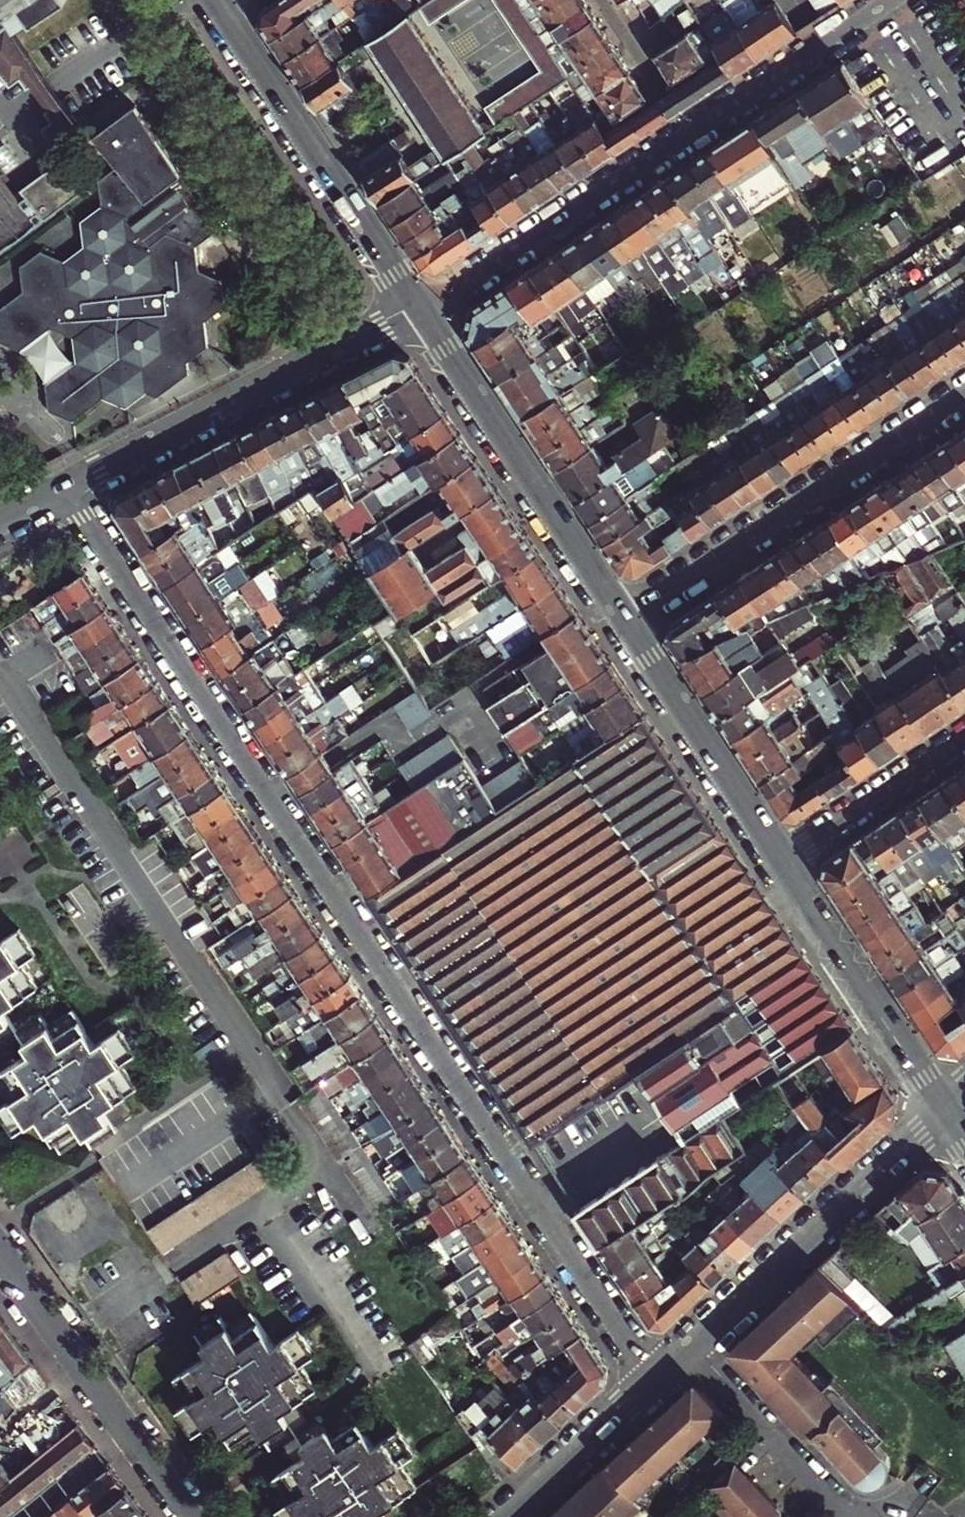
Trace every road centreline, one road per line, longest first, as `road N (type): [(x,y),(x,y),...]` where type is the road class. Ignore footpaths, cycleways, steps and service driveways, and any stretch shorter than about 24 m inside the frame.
road 1 (residential): [(69,486),(644,1389)]
road 2 (residential): [(416,310),(890,0)]
road 3 (residential): [(964,394),(618,617)]
road 4 (residential): [(69,486),(416,310)]
road 5 (tertiary): [(416,310),(618,617)]
road 6 (tertiary): [(216,7),(416,310)]
road 7 (residential): [(690,1346),(945,1113)]
road 8 (residential): [(190,1516),(0,1244)]
road 9 (residential): [(690,1346),(846,1509),(890,1511),(927,1475)]
road 10 (tertiary): [(779,860),(945,1113)]
road 11 (tertiary): [(618,617),(779,860)]
road 12 (residential): [(779,860),(964,738)]
road 13 (residential): [(507,1516),(644,1389)]

